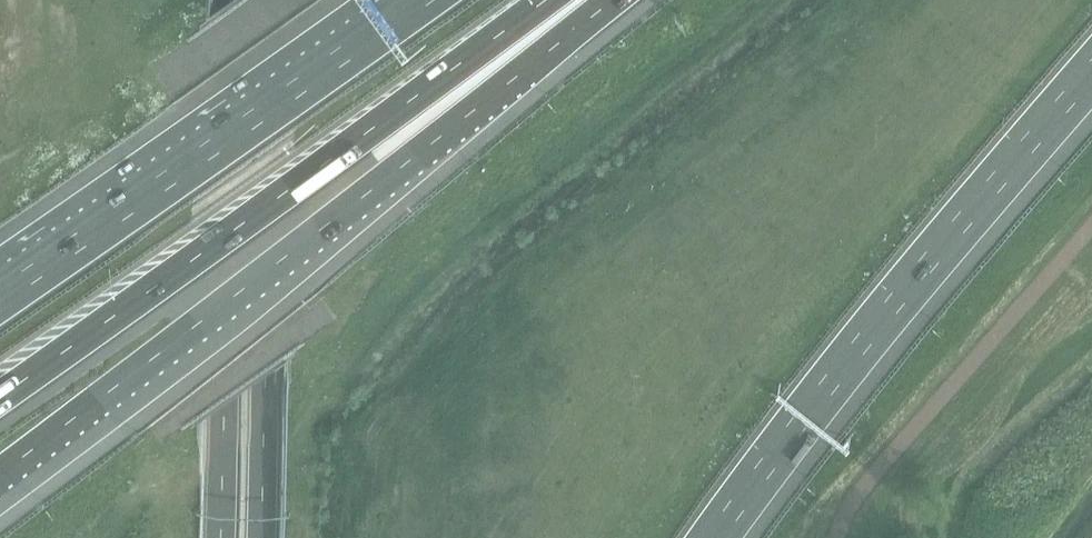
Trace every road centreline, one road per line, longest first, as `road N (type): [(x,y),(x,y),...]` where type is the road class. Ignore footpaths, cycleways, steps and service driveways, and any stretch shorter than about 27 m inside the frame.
road 1 (motorway): [(0,471),(522,72),(598,0)]
road 2 (motorway): [(0,396),(546,0)]
road 3 (motorway): [(714,537),(957,224),(1091,78)]
road 4 (primary): [(260,537),(273,0)]
road 5 (primary): [(229,0),(218,537)]
road 6 (motorway): [(406,0),(0,286)]

